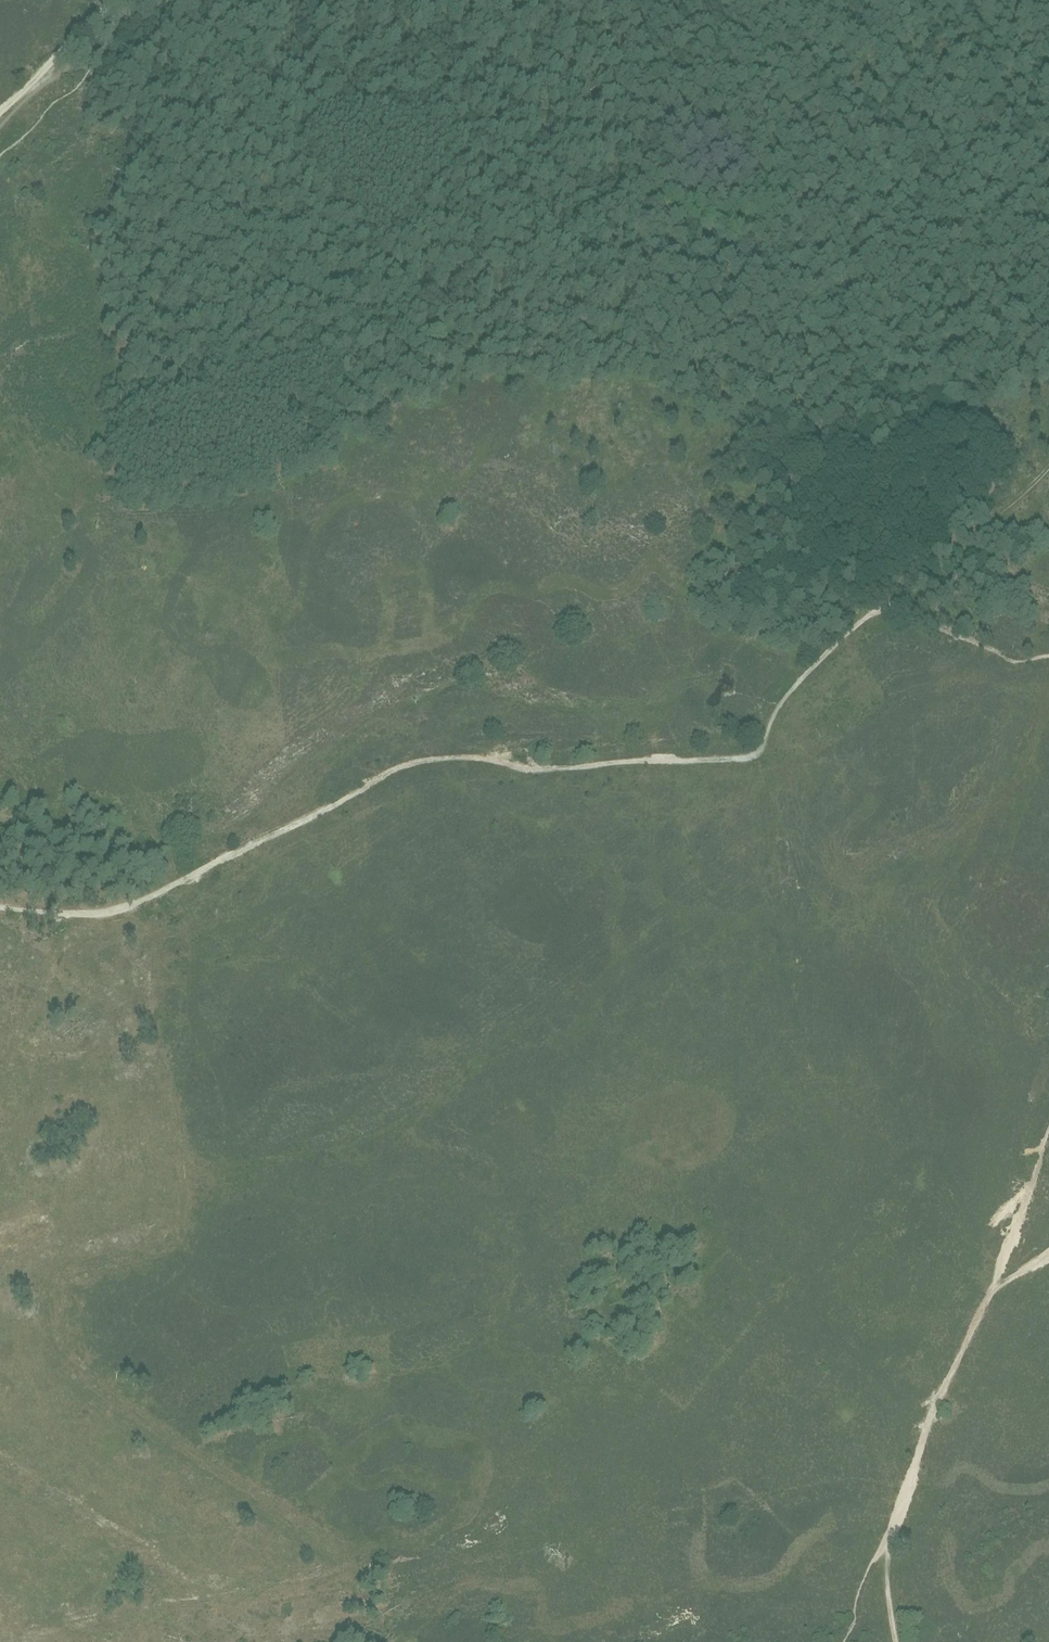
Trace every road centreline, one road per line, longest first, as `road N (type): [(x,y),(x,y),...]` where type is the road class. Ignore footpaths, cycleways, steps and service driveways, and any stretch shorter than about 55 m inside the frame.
road 1 (track): [(0,907),(114,911),(420,760),(464,756),(538,768),(754,757),(791,692),(888,604)]
road 2 (track): [(888,604),(920,552),(972,533),(1048,467)]
road 3 (track): [(116,0),(0,112)]

